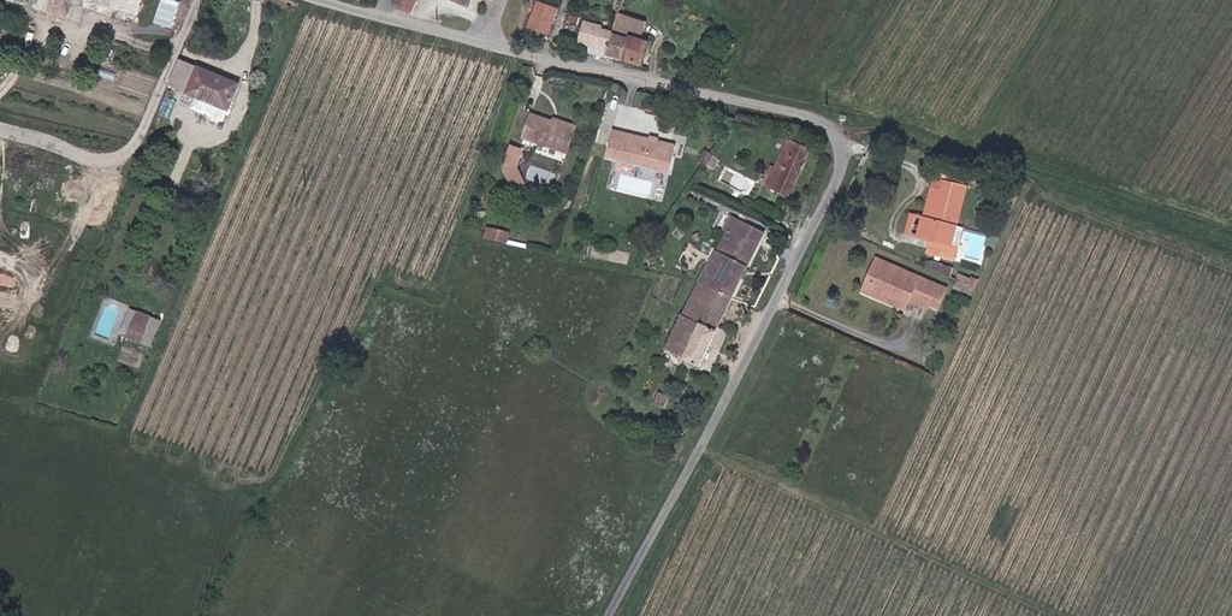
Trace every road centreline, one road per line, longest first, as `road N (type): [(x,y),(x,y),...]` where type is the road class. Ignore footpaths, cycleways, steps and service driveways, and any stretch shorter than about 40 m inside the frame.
road 1 (unclassified): [(608,615),(781,297),(839,175),(840,140),(815,118),(315,0)]
road 2 (track): [(1231,267),(901,134),(858,131),(840,140)]

